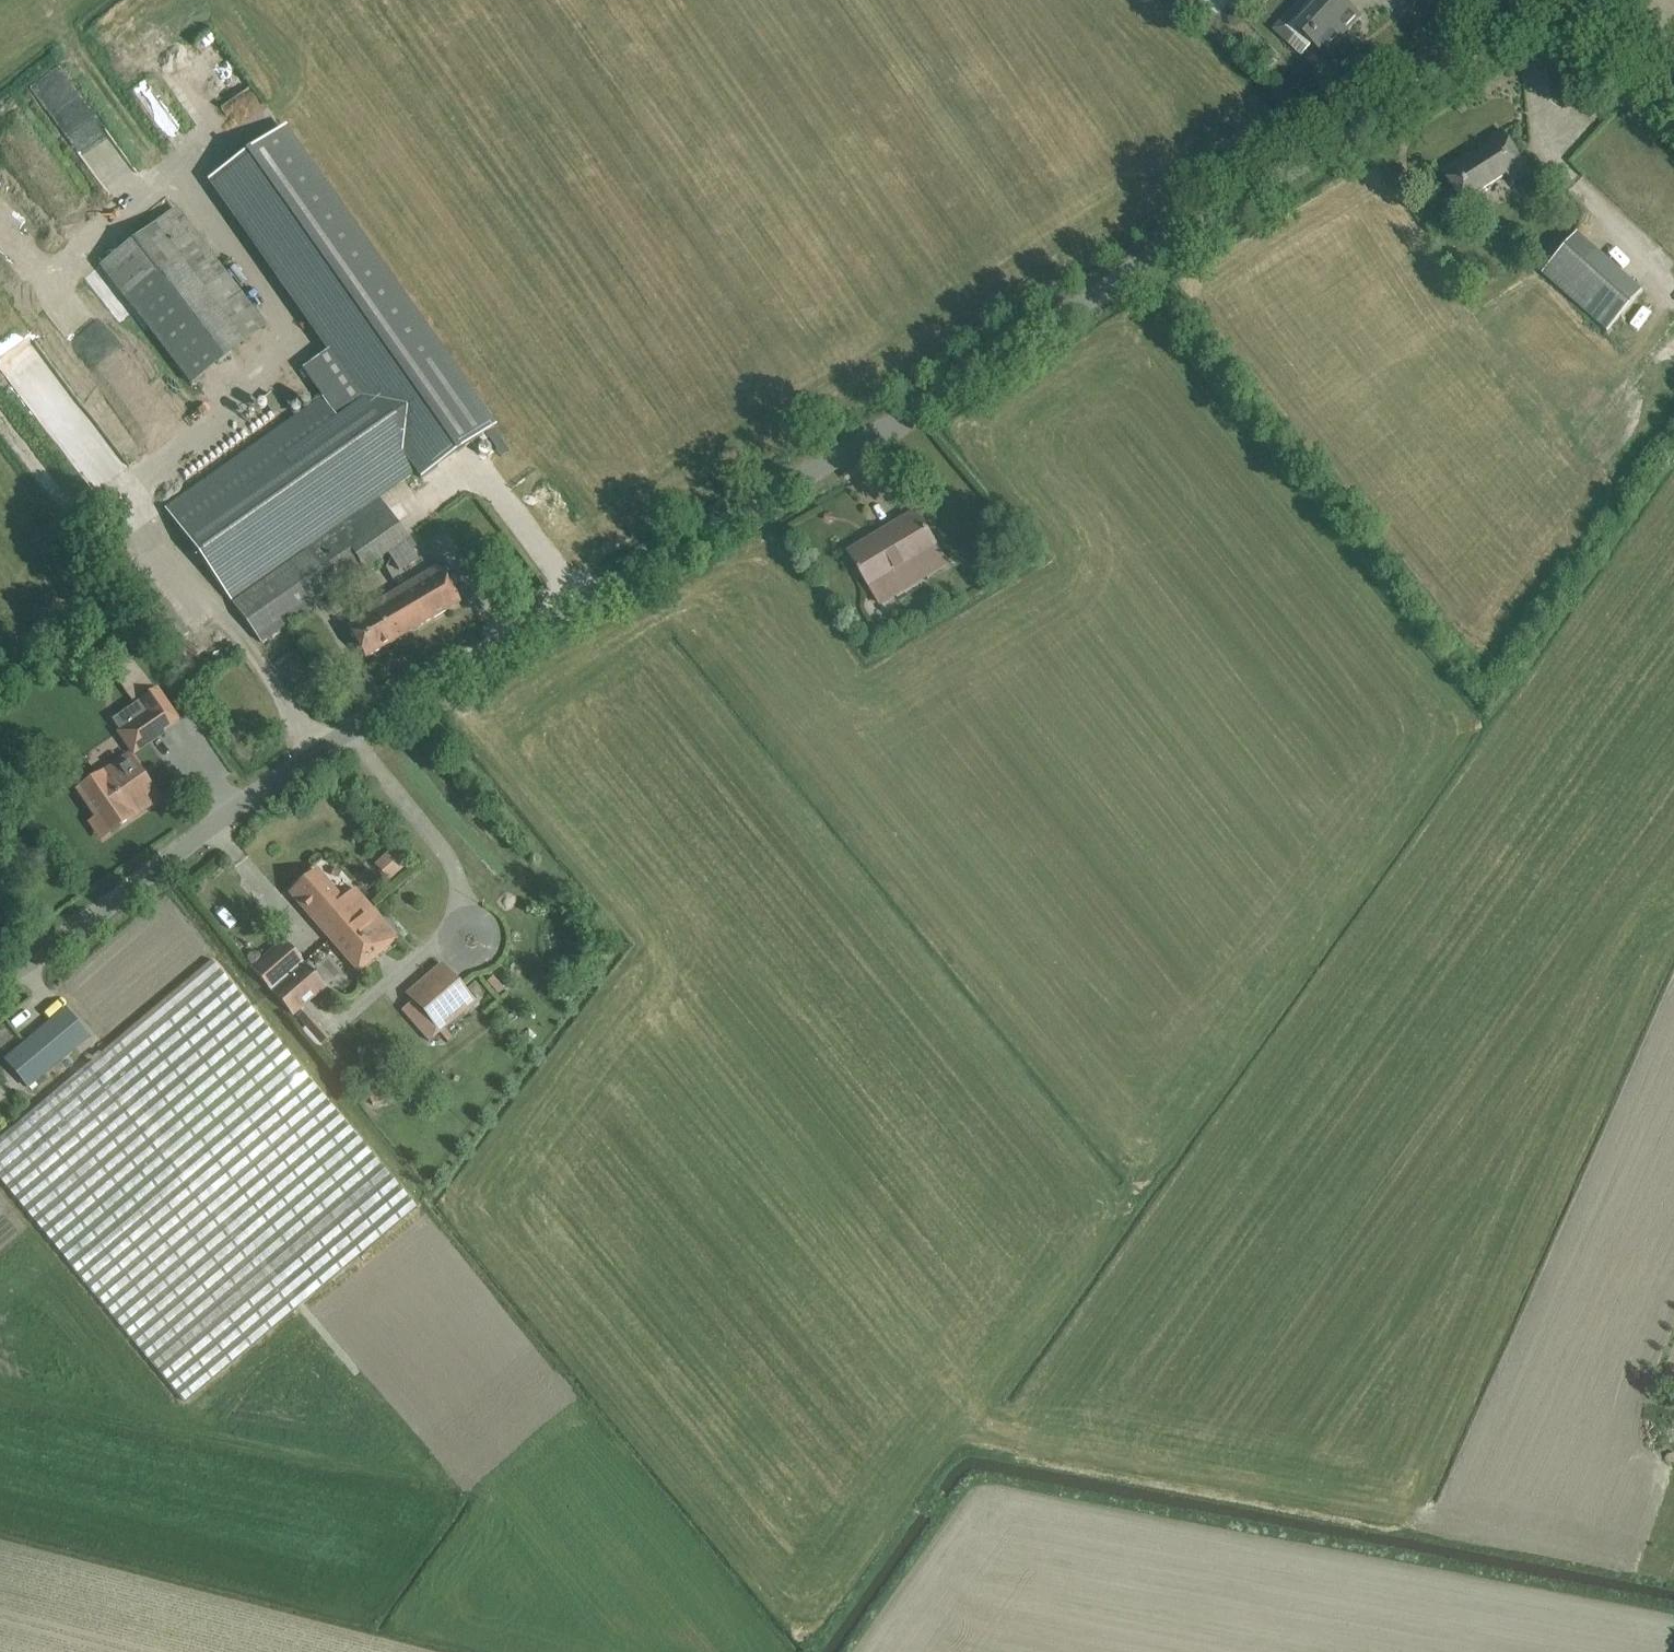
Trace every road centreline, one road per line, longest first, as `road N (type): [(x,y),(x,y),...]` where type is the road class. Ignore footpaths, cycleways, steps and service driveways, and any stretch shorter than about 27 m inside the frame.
road 1 (unclassified): [(0,965),(393,700),(1550,0)]

